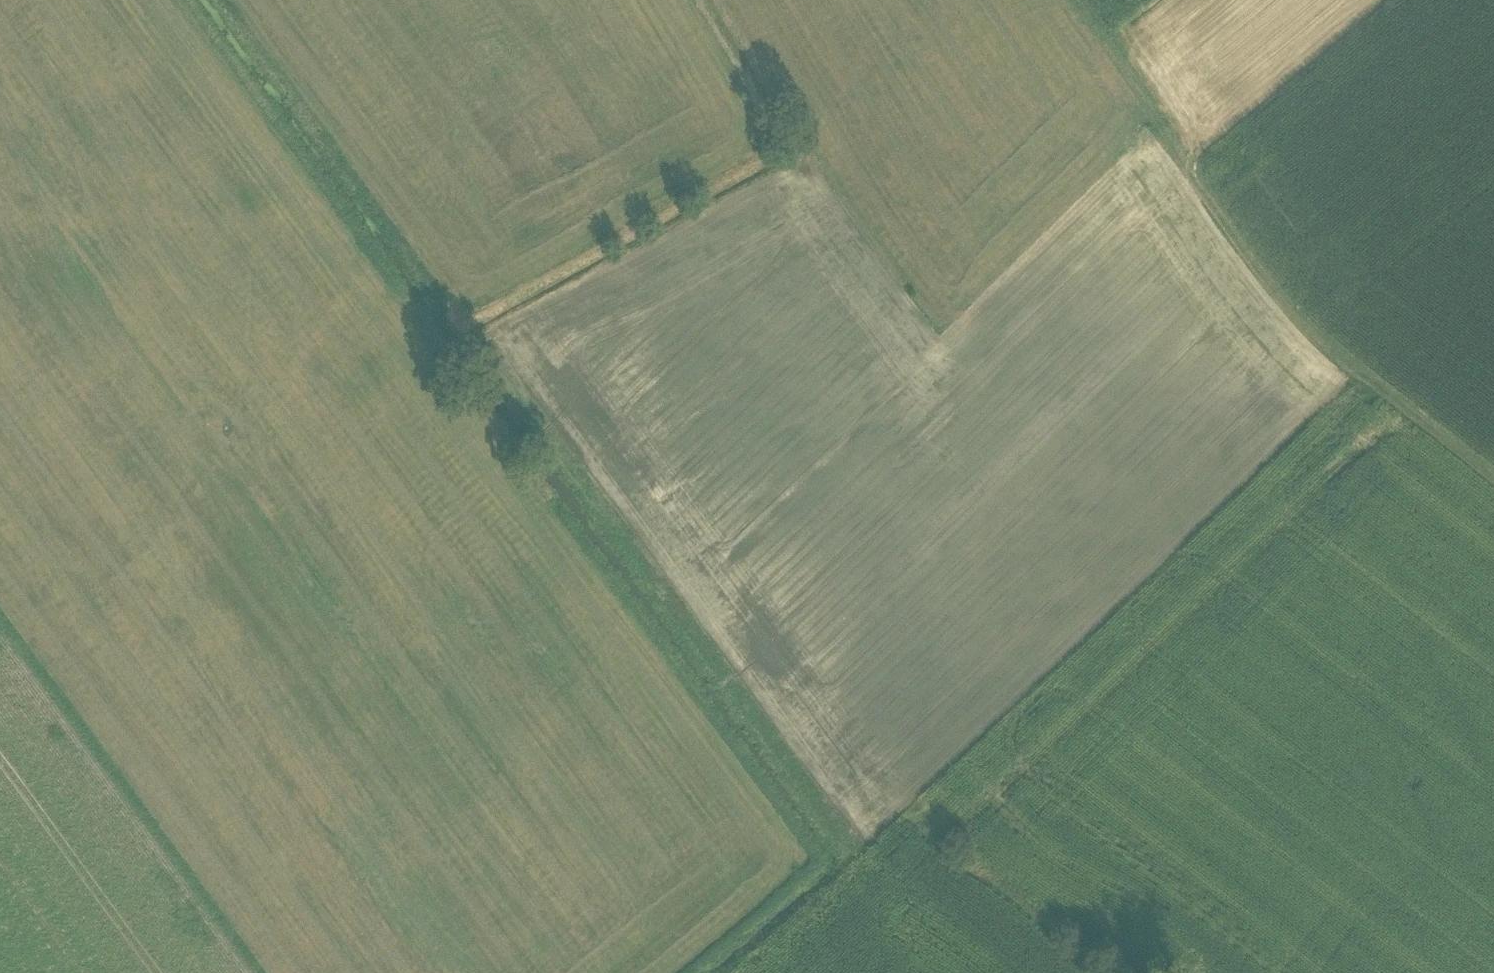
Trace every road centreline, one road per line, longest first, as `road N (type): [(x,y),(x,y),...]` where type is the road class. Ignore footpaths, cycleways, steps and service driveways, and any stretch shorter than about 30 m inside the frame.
road 1 (track): [(1493,478),(1318,335),(1084,0)]

